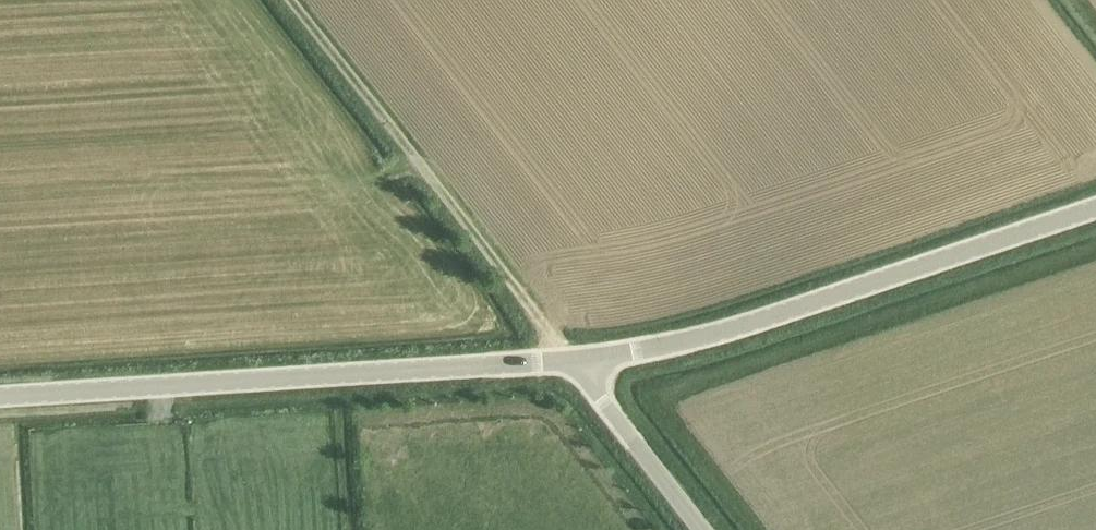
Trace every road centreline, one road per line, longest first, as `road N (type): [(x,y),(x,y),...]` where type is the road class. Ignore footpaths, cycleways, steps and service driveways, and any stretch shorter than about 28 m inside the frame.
road 1 (unclassified): [(0,399),(573,361)]
road 2 (unclassified): [(573,361),(723,331),(1095,209)]
road 3 (track): [(573,361),(286,0)]
road 4 (unclassified): [(703,529),(573,361)]

